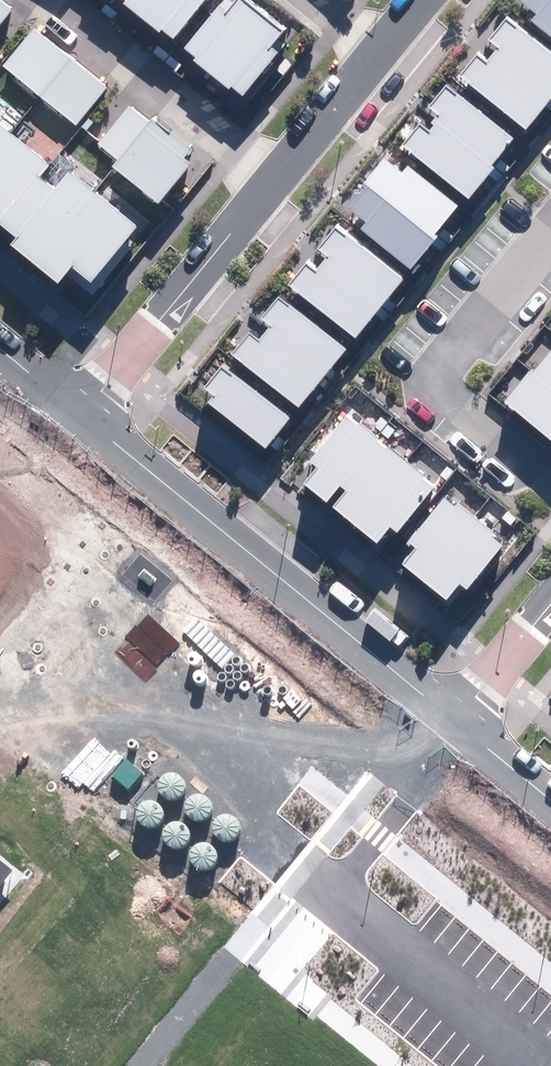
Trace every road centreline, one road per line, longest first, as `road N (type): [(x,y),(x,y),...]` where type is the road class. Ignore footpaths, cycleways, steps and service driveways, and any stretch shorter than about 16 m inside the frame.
road 1 (tertiary): [(83,411),(454,714)]
road 2 (residential): [(550,229),(428,378),(550,477)]
road 3 (residential): [(83,411),(272,178)]
road 4 (residential): [(49,0),(272,178)]
road 5 (residential): [(272,178),(376,47)]
road 6 (residential): [(454,714),(550,596)]
road 7 (tertiary): [(454,714),(550,793)]

